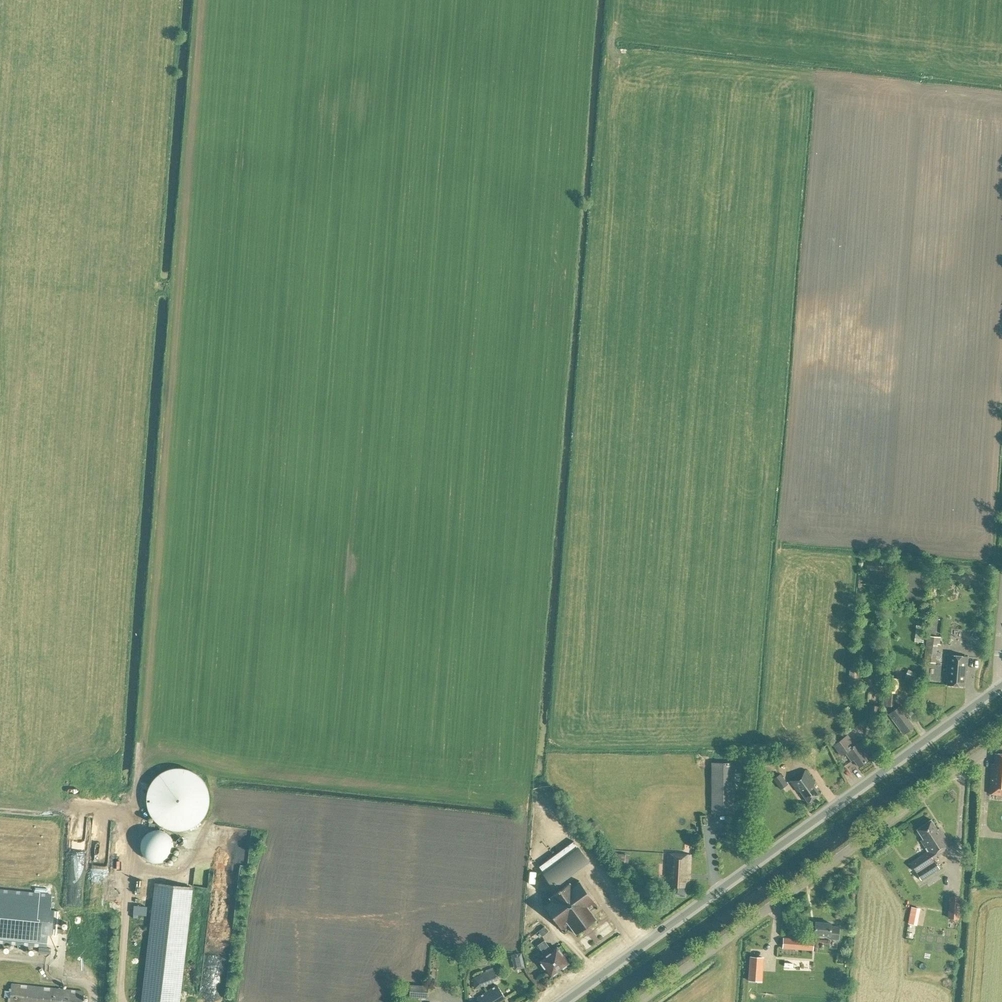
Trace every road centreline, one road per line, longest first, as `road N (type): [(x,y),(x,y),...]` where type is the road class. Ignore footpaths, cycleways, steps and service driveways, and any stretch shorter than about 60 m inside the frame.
road 1 (secondary): [(566,1001),(1001,685)]
road 2 (unclassified): [(636,1001),(1001,738)]

